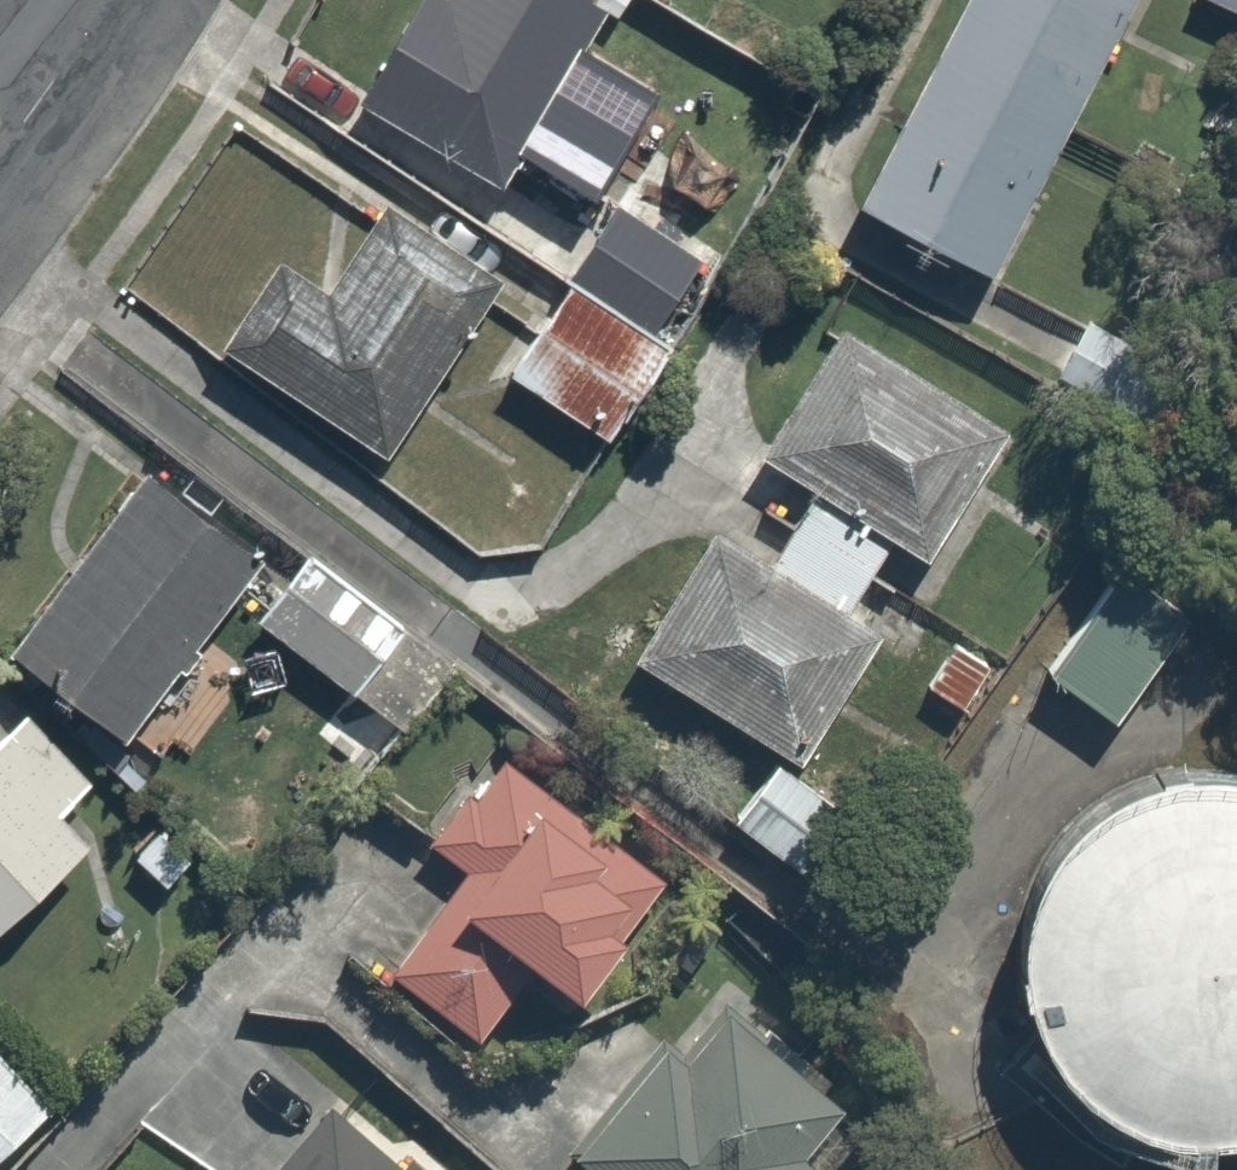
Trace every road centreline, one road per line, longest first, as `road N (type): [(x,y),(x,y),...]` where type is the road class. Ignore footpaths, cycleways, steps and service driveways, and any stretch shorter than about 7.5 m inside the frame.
road 1 (tertiary): [(108,0),(0,154)]

